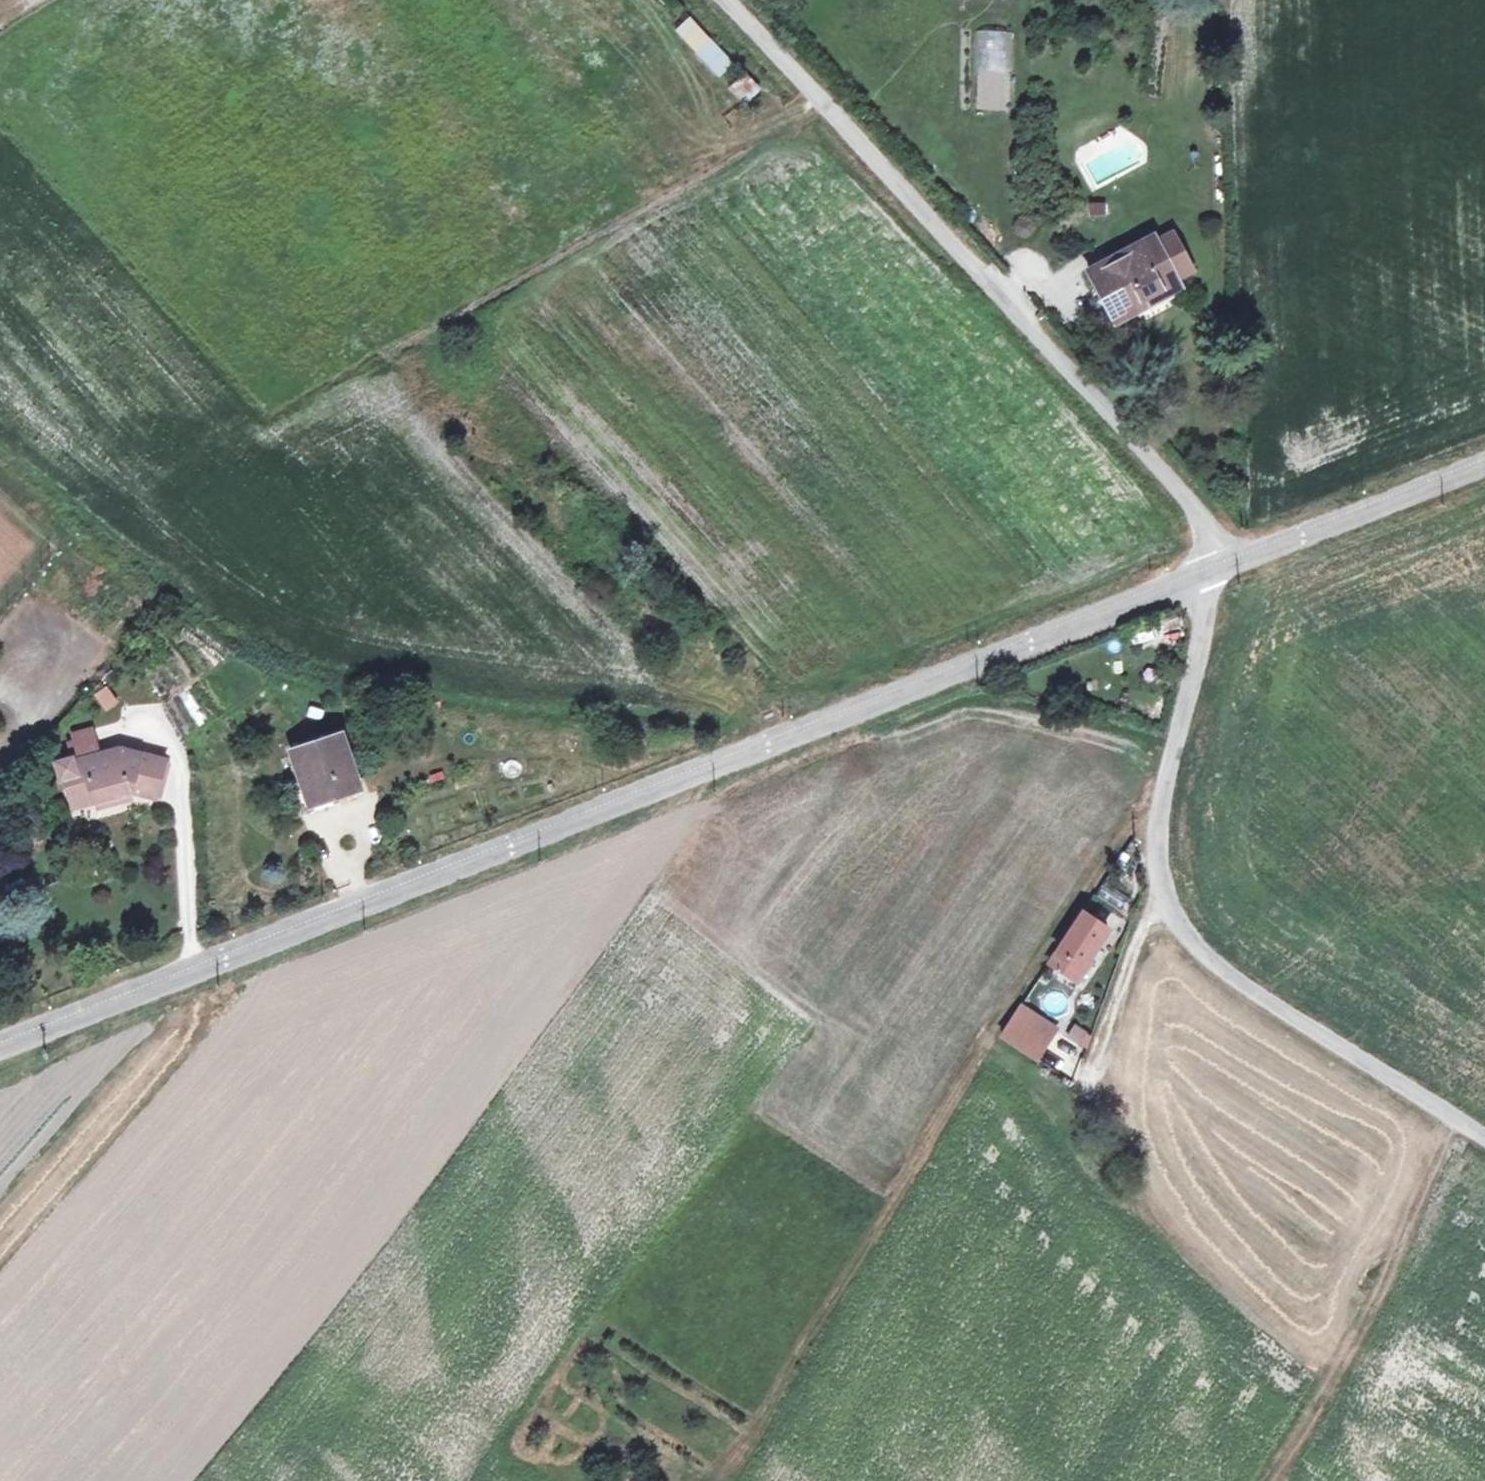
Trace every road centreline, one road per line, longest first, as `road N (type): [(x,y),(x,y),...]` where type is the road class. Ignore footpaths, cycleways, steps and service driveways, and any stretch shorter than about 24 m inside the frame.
road 1 (unclassified): [(0,1054),(1484,469)]
road 2 (track): [(1484,1139),(1203,962),(1162,895),(1155,831),(1213,618),(1211,541),(937,225),(725,0)]

